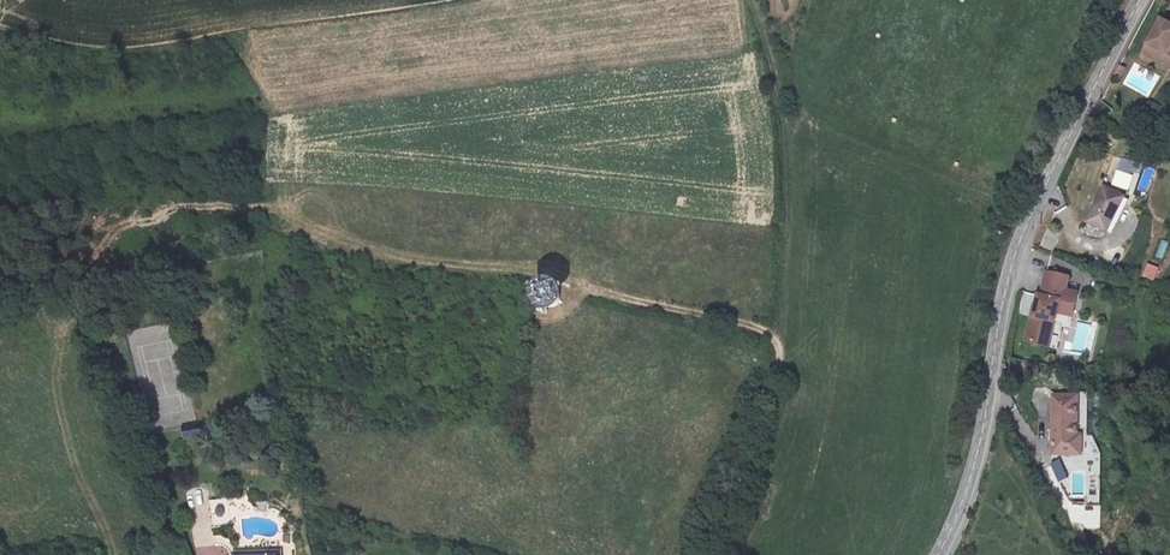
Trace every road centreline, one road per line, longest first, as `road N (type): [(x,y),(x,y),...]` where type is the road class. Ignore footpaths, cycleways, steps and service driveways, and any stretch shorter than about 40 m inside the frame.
road 1 (unclassified): [(1144,0),(1050,175),(1013,270),(983,439),(940,554)]
road 2 (track): [(749,0),(788,130),(780,353)]
road 3 (track): [(582,291),(766,329),(780,353)]
road 4 (track): [(780,353),(741,499),(713,554)]

